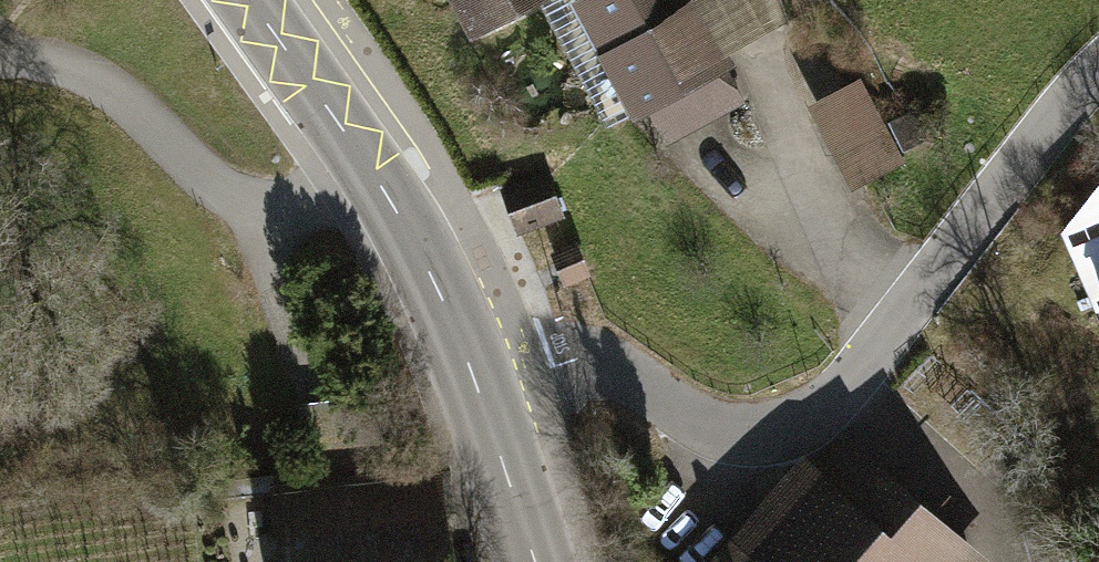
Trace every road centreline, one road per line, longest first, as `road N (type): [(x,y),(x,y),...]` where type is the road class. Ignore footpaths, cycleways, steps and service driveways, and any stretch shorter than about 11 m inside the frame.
road 1 (unclassified): [(471,372),(580,354),(616,364),(690,406),(733,415),(826,389),(1098,69)]
road 2 (tertiary): [(471,372),(408,226),(251,0)]
road 3 (tertiary): [(532,561),(471,372)]

